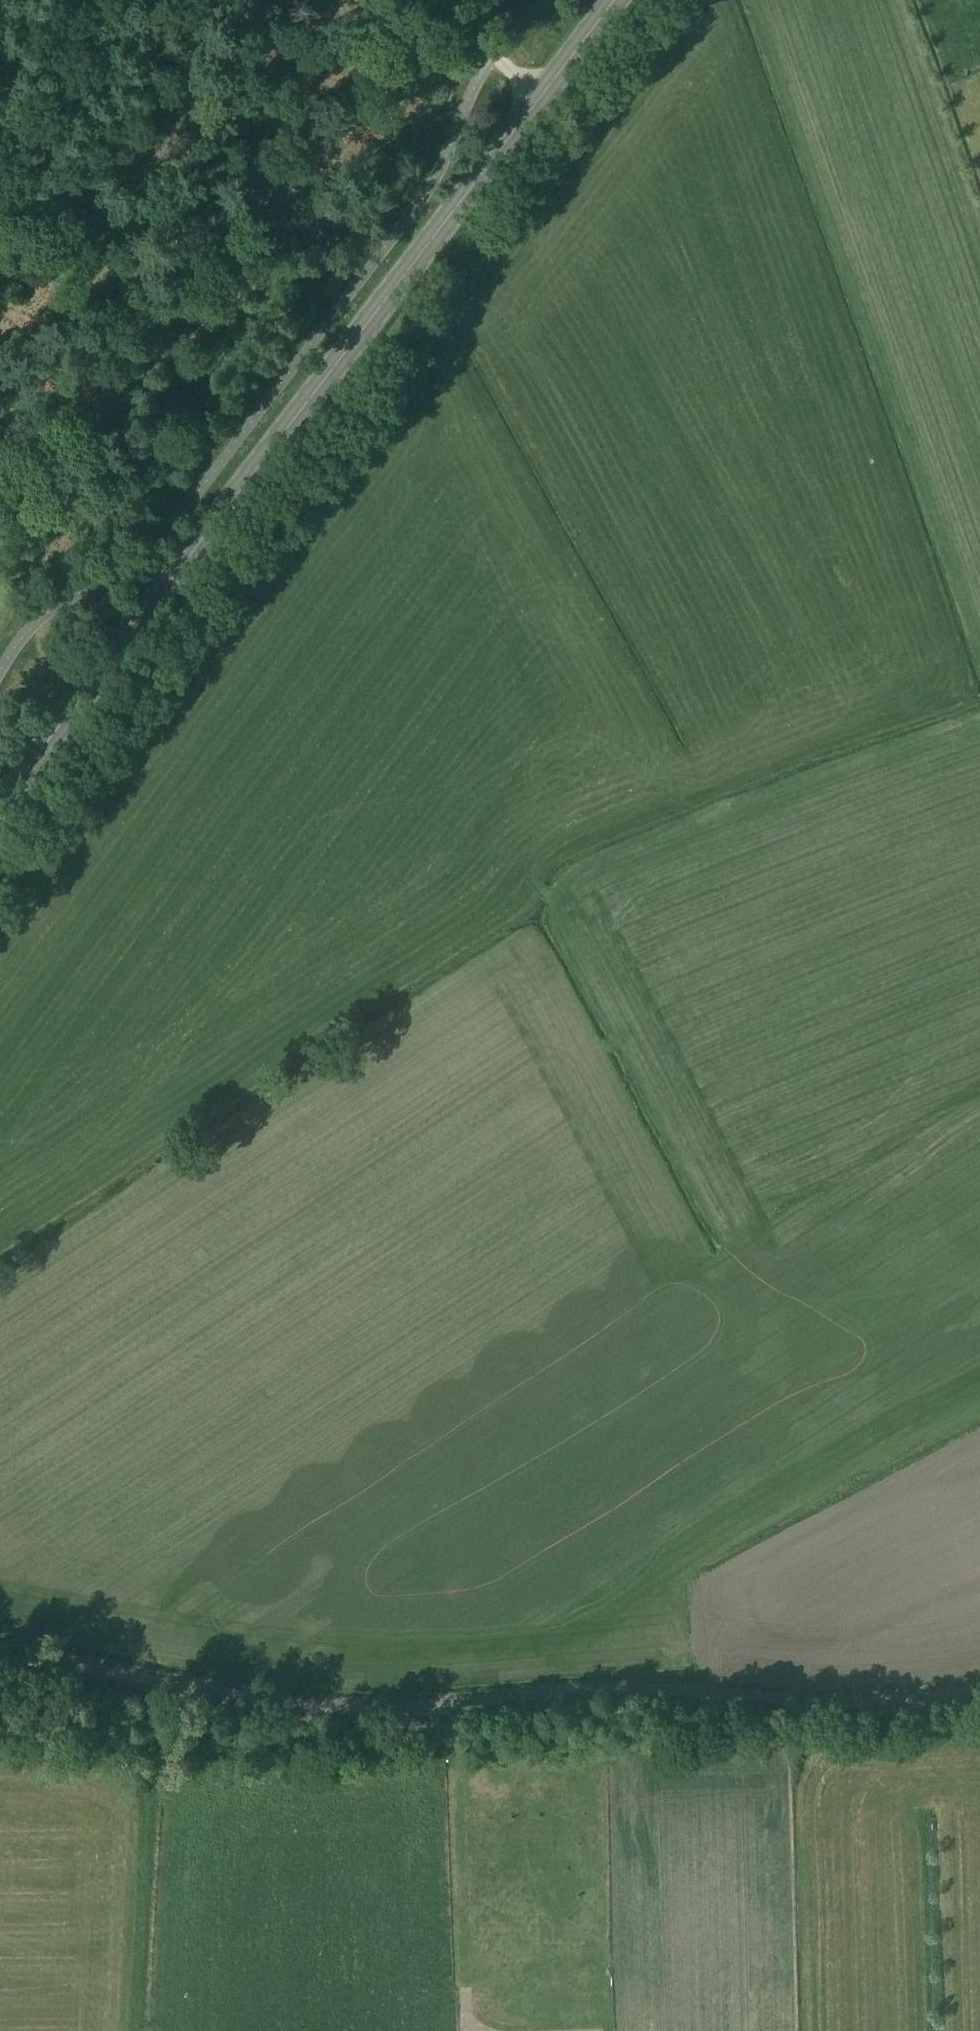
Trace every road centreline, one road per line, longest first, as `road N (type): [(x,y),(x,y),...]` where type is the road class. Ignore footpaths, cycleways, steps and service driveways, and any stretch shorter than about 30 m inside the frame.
road 1 (primary): [(0,792),(610,0)]
road 2 (unclassified): [(0,1651),(279,1704),(645,1686),(908,1700),(979,1686)]

